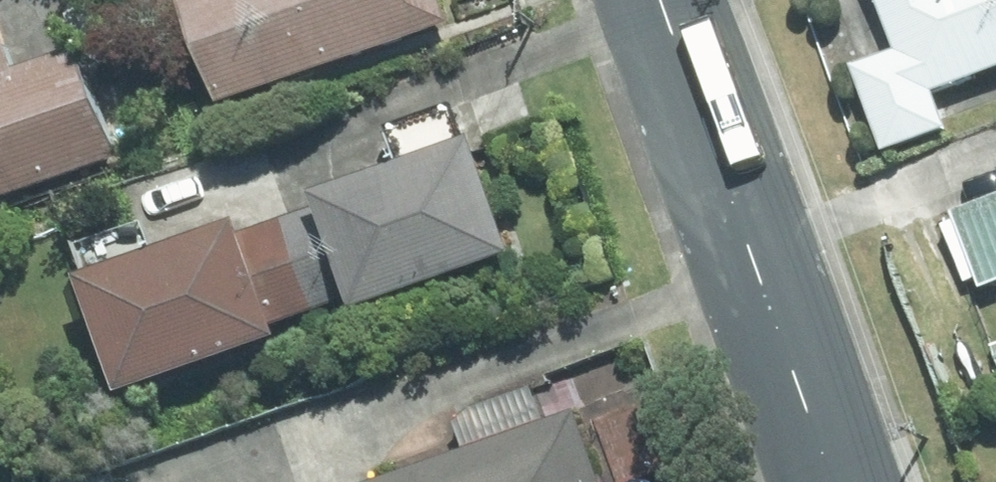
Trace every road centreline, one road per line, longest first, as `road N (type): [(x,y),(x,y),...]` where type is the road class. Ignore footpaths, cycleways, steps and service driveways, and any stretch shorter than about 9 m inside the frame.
road 1 (secondary): [(829,481),(657,0)]

